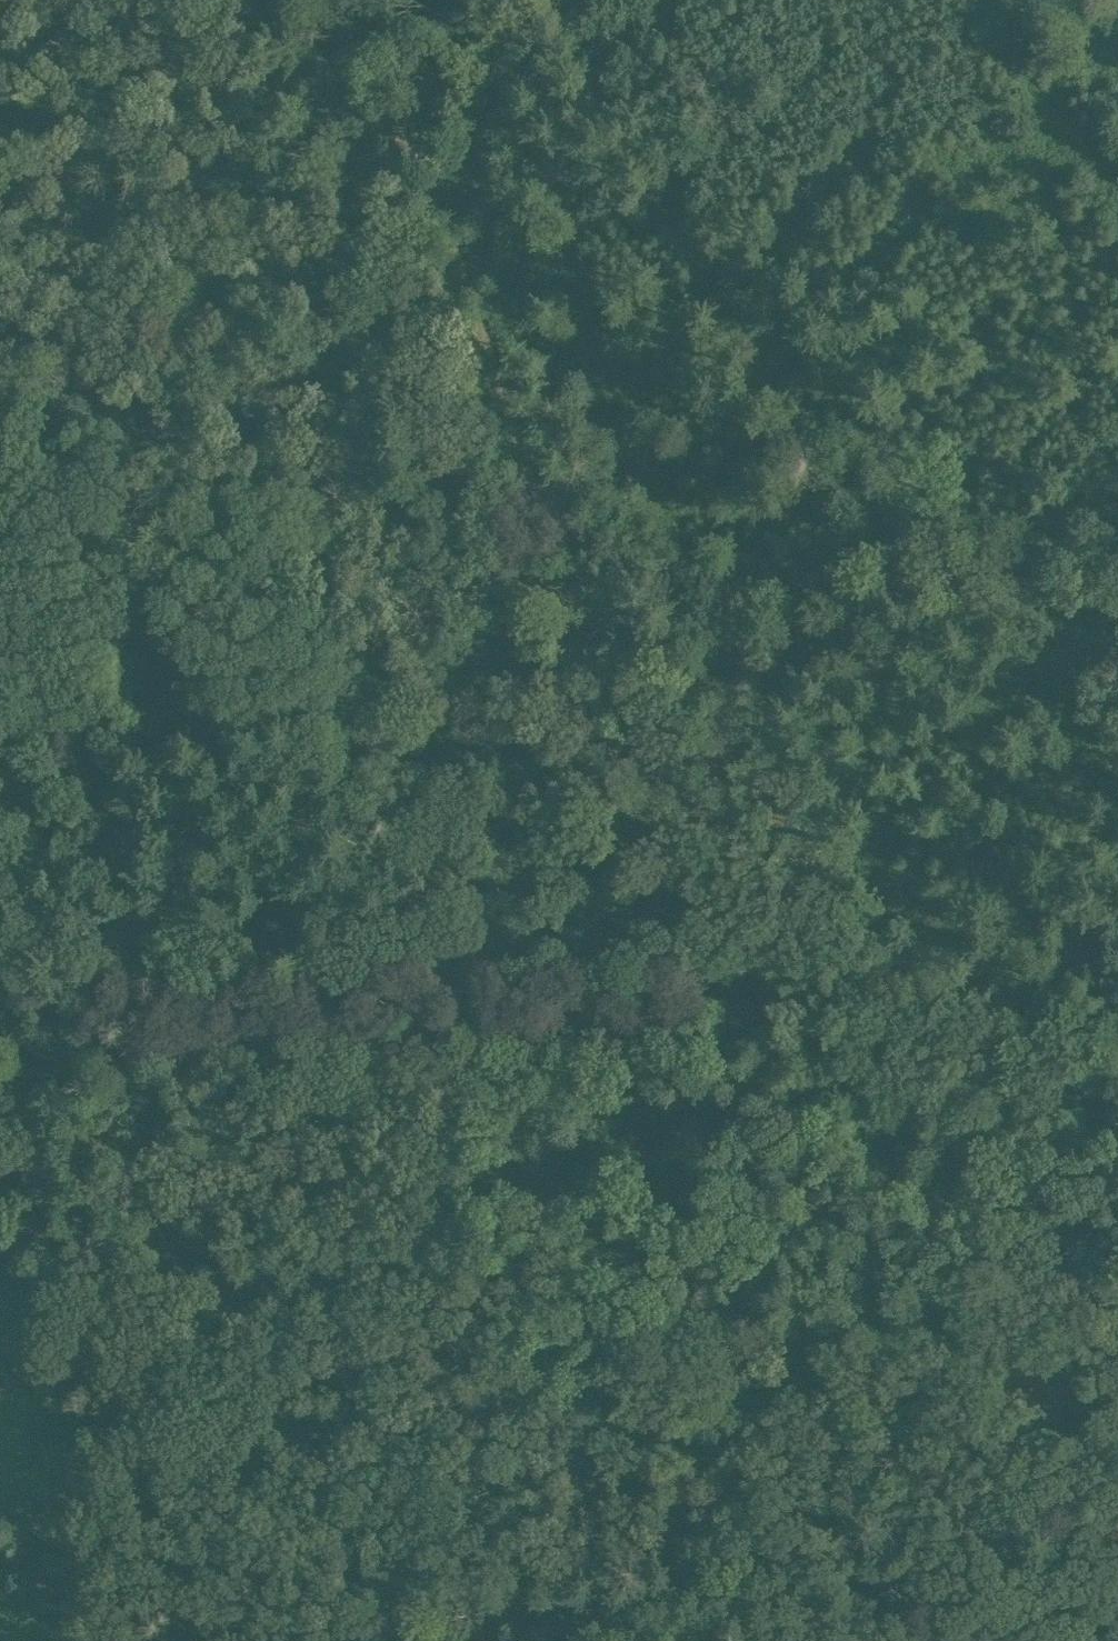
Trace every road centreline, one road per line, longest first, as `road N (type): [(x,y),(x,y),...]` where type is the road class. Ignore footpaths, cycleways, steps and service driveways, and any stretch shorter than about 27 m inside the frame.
road 1 (track): [(77,1640),(0,960)]

